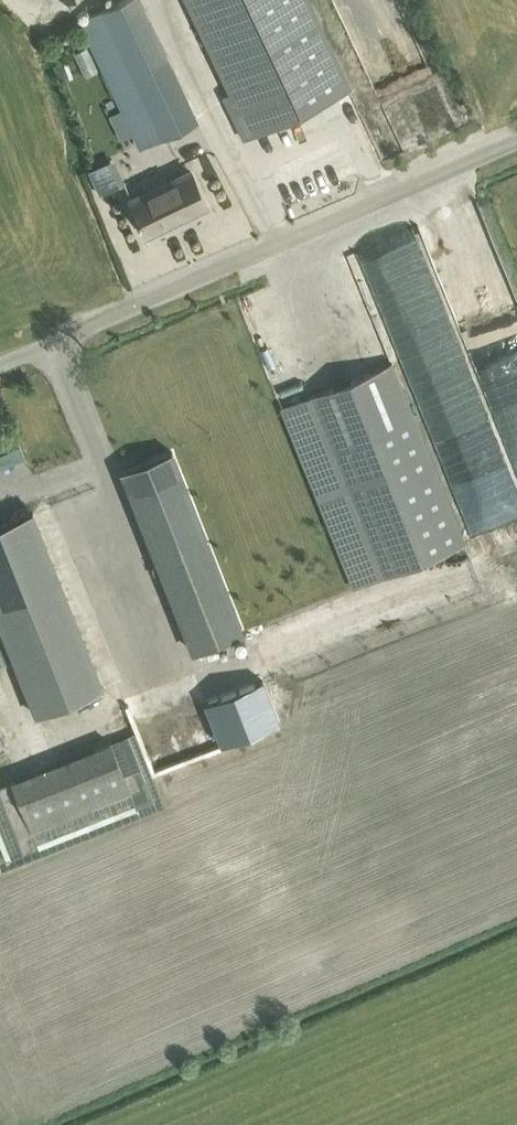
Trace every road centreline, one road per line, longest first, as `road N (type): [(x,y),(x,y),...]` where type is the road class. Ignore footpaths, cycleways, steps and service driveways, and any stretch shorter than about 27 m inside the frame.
road 1 (unclassified): [(0,363),(516,136)]

